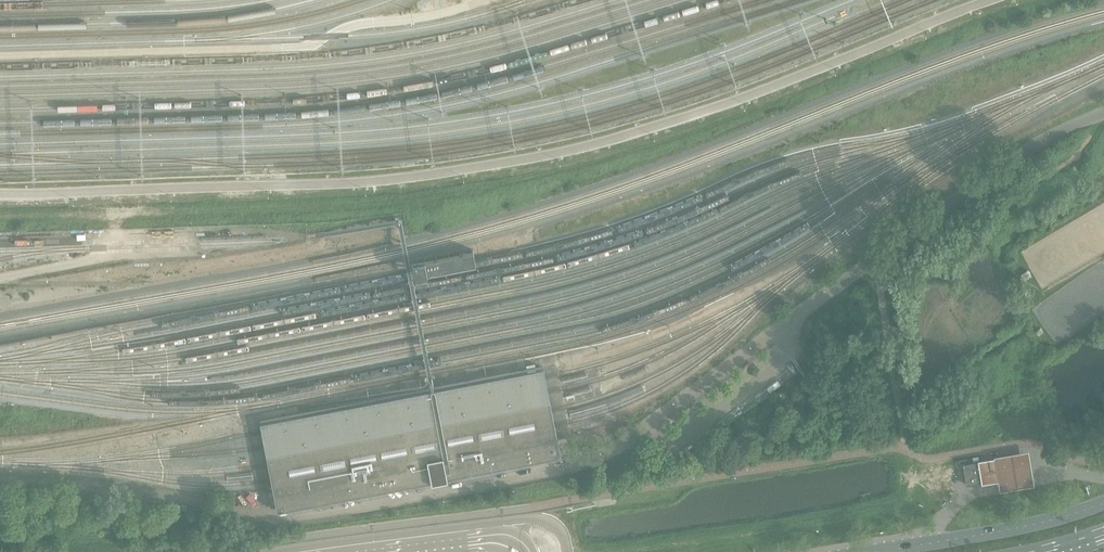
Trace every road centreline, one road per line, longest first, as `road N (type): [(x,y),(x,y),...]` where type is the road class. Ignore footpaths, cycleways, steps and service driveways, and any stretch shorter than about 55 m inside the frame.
road 1 (unclassified): [(564,468),(626,442),(1044,144),(1103,116)]
road 2 (primary): [(1103,505),(885,551)]
road 3 (secondary): [(303,551),(462,530)]
road 4 (secondary): [(566,551),(558,528),(541,520),(462,530)]

